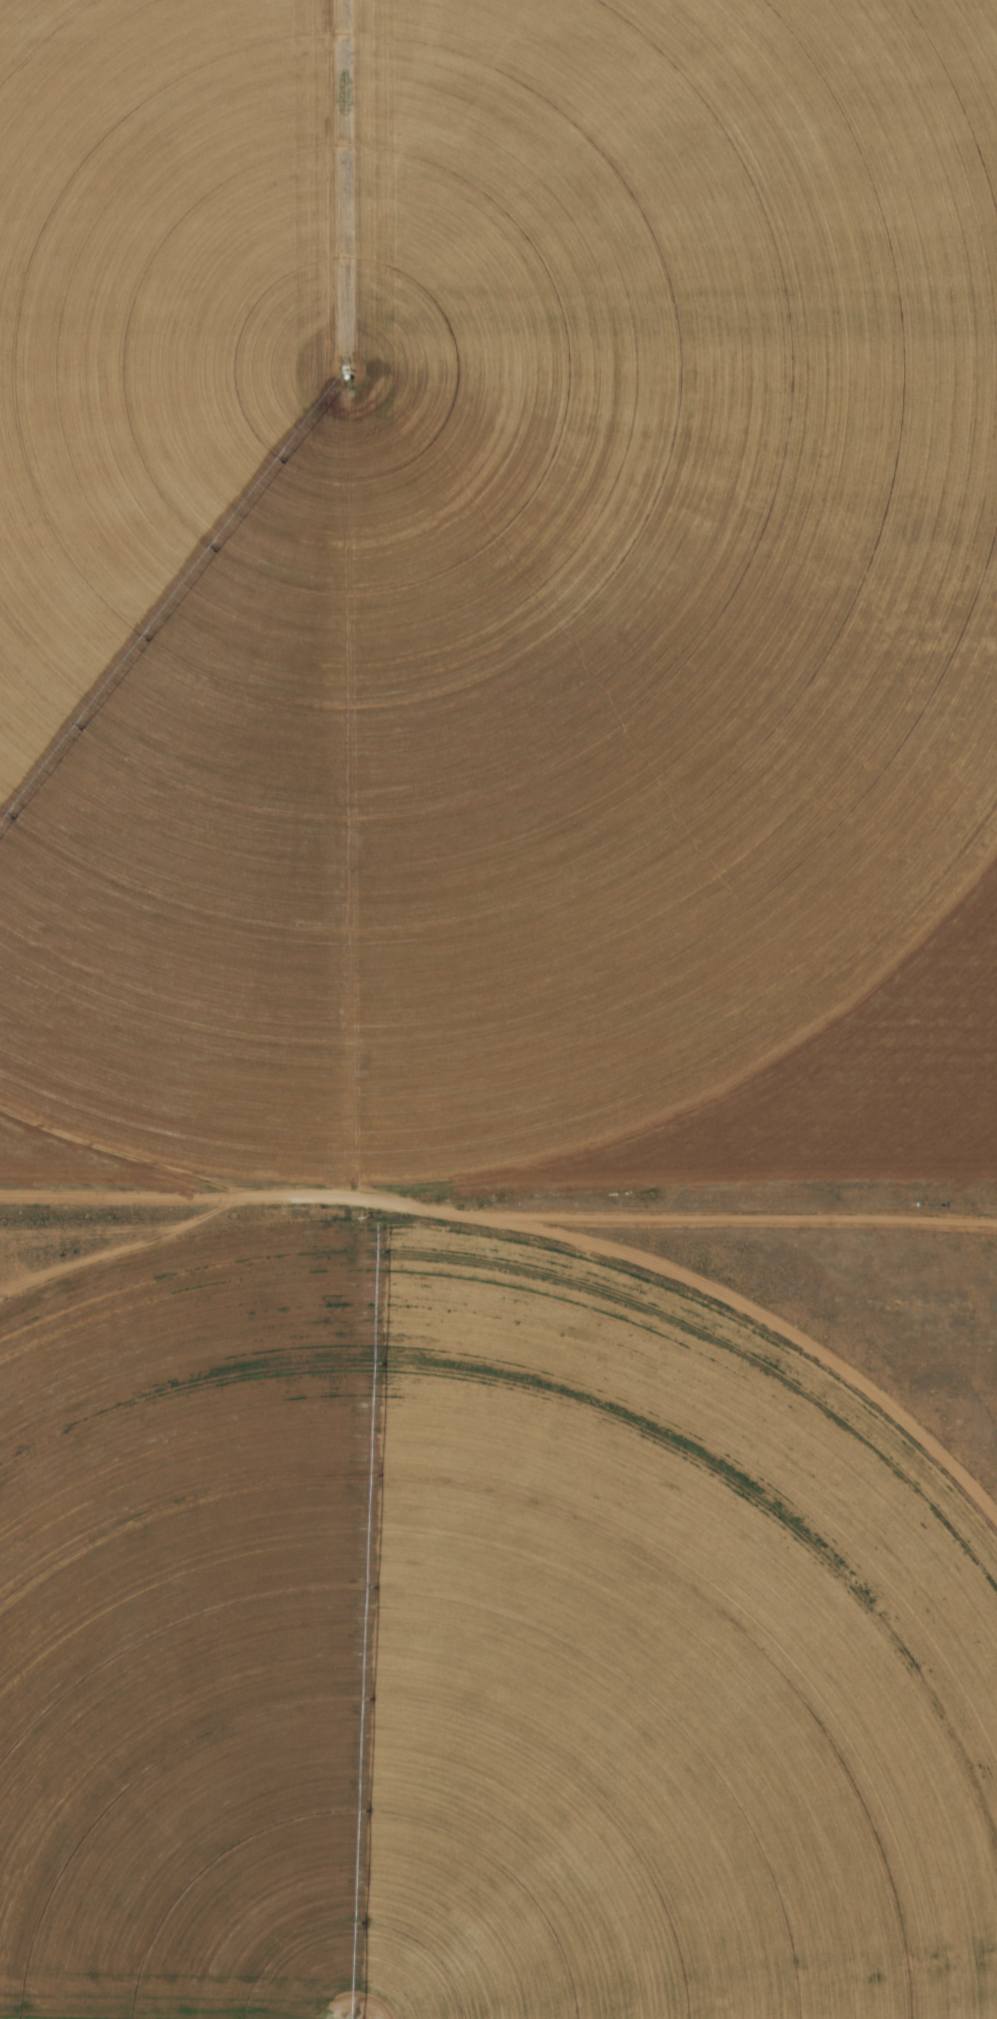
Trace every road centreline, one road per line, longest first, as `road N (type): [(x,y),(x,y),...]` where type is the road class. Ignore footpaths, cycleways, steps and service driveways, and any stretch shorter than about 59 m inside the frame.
road 1 (residential): [(0,1174),(996,1169)]

